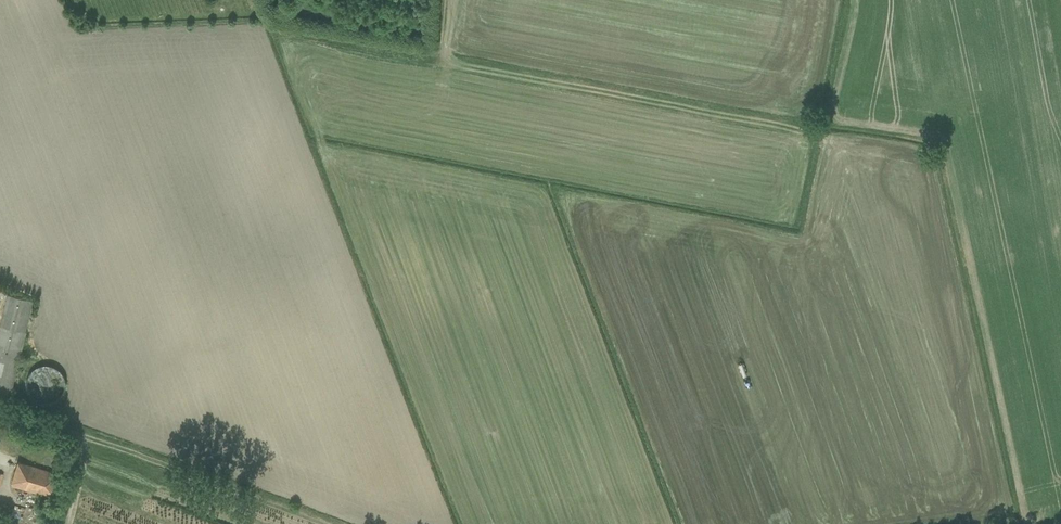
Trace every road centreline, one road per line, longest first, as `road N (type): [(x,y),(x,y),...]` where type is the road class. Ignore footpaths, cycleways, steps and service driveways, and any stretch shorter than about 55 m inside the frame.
road 1 (track): [(0,410),(326,523)]

